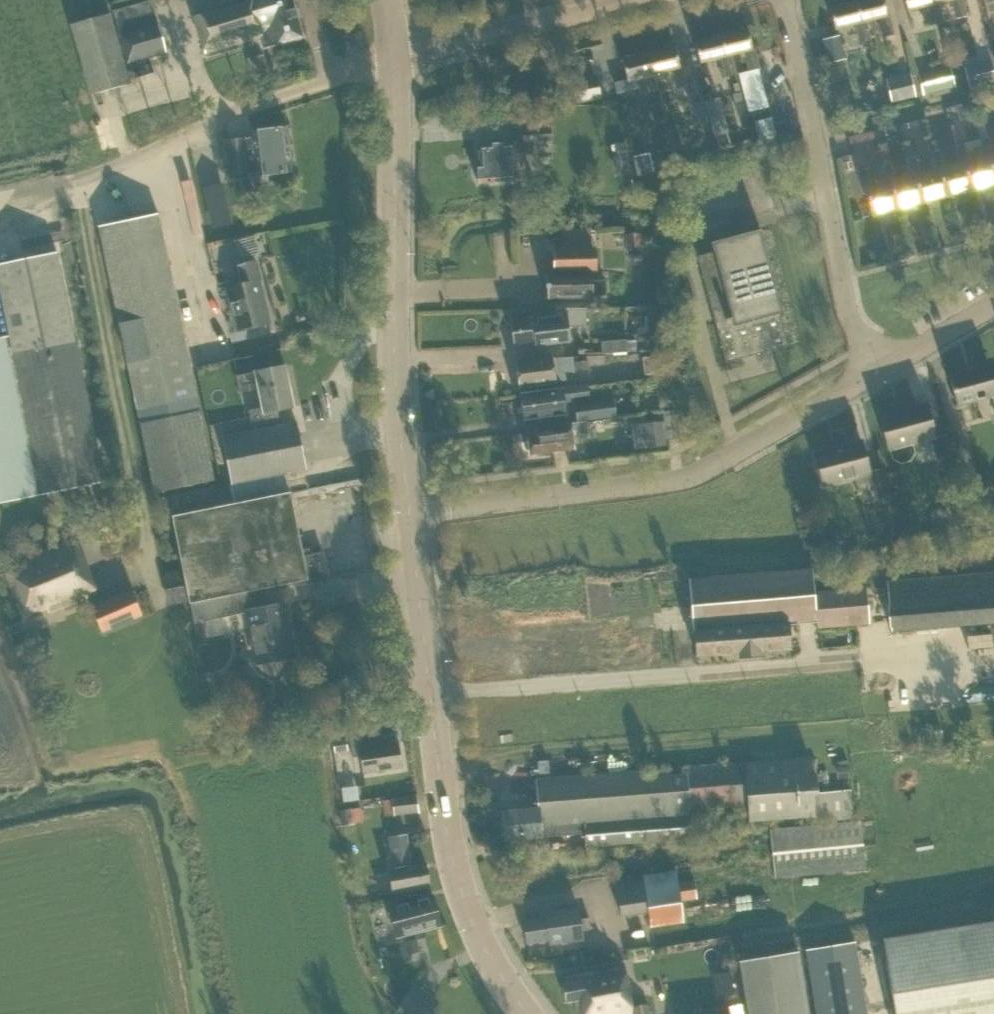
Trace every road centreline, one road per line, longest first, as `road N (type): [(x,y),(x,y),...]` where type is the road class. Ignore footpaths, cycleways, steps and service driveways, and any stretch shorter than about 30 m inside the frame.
road 1 (secondary): [(528,1013),(486,952),(454,864),(410,513)]
road 2 (residential): [(410,513),(677,477),(728,458),(876,368)]
road 3 (secondary): [(410,513),(395,346),(394,59)]
road 4 (residential): [(76,179),(161,598)]
road 5 (residential): [(876,368),(855,325),(784,0)]
road 6 (track): [(439,770),(539,754),(816,735)]
road 7 (unclassified): [(76,179),(332,76)]
road 8 (residential): [(394,59),(627,0)]
road 9 (residential): [(876,368),(993,304)]

